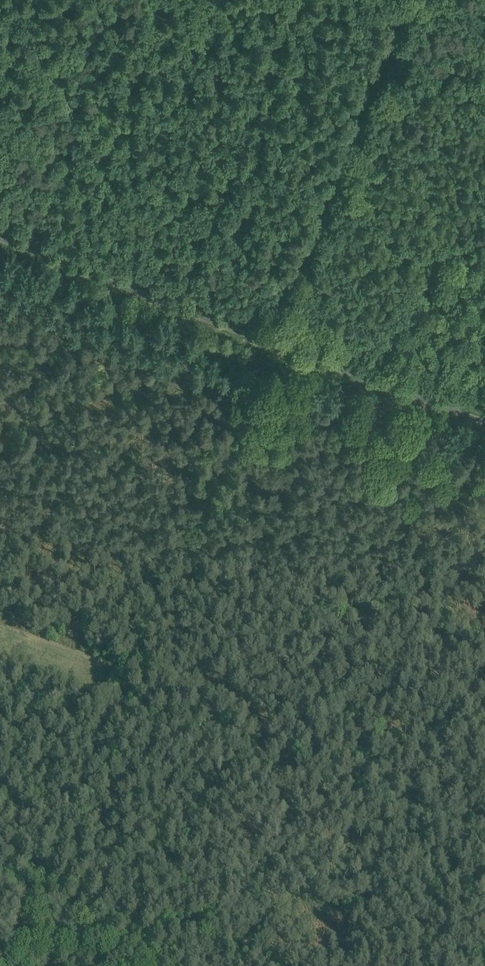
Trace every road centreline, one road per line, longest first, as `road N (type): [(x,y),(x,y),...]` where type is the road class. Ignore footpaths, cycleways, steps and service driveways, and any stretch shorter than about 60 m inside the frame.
road 1 (track): [(11,965),(263,334)]
road 2 (track): [(263,334),(399,0)]
road 3 (track): [(263,334),(0,233)]
road 4 (track): [(484,415),(263,334)]

